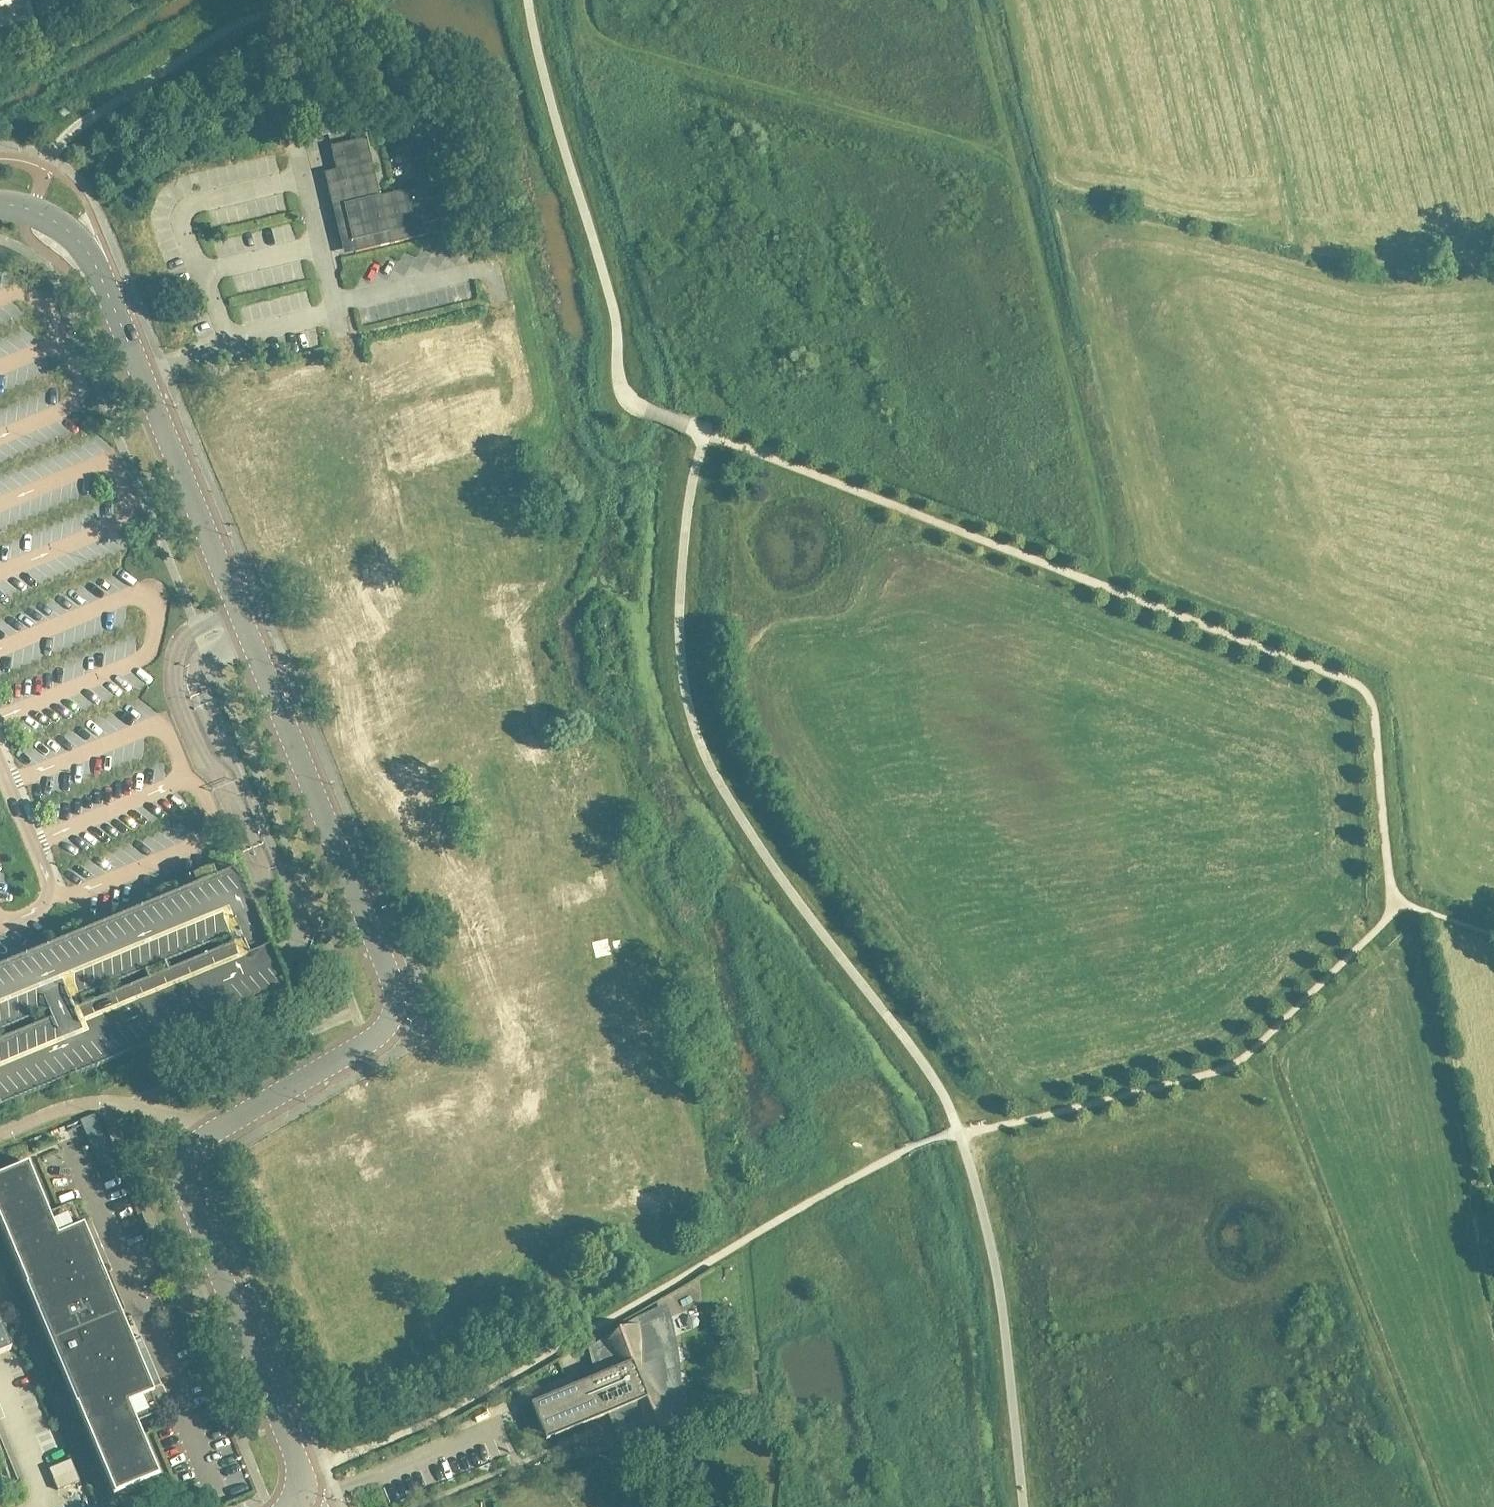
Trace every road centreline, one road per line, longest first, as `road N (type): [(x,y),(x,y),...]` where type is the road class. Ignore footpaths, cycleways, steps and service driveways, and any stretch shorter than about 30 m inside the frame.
road 1 (tertiary): [(297,1506),(299,1464),(184,1173),(201,1139),(374,1038),(392,1016),(394,988),(104,283),(78,240),(31,210)]

